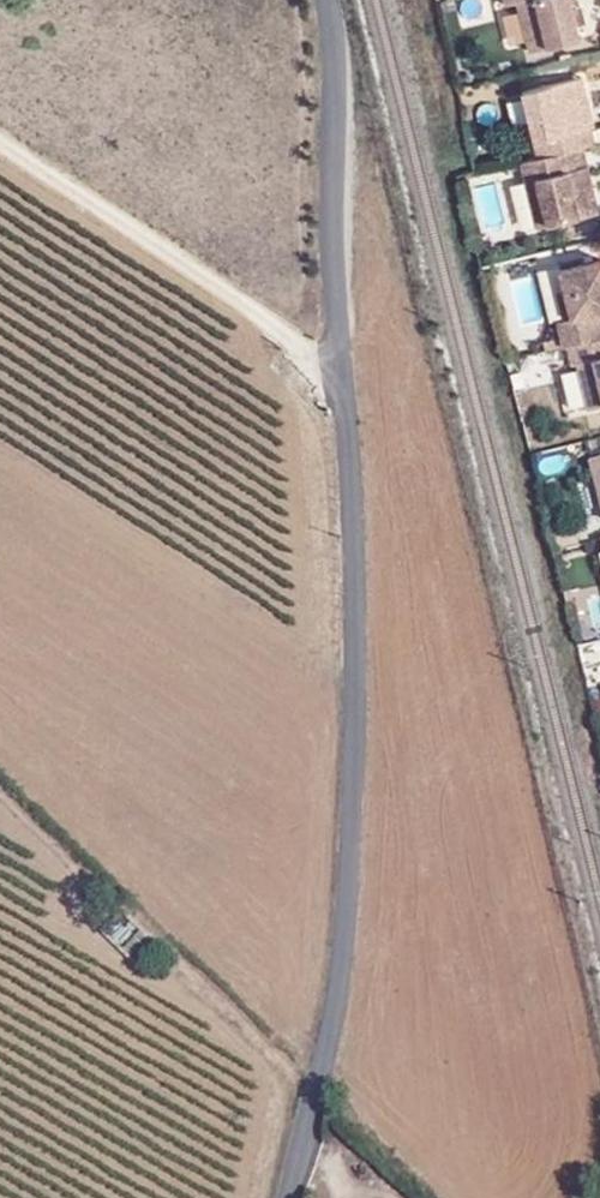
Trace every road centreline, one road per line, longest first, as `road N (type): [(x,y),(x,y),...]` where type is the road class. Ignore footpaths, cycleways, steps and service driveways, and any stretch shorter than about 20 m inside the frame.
road 1 (unclassified): [(327,0),(351,434),(356,765),(338,983),(288,1197)]

